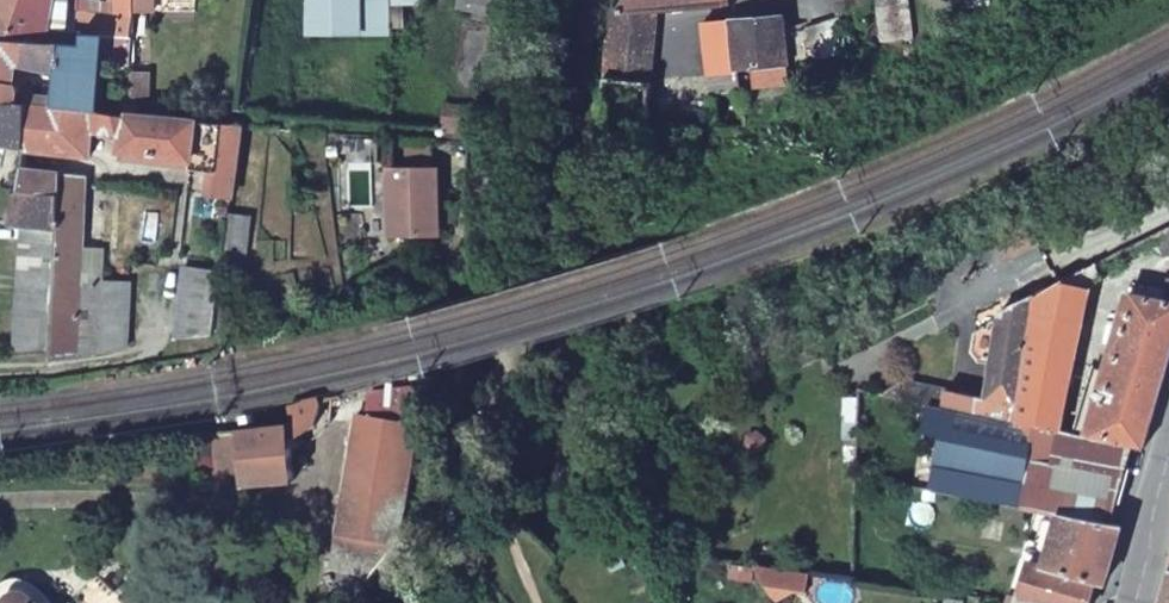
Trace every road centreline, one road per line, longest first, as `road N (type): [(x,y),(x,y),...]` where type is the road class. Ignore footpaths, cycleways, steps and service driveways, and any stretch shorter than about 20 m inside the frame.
road 1 (residential): [(534,0),(510,229)]
road 2 (secondary): [(1168,473),(1132,602)]

